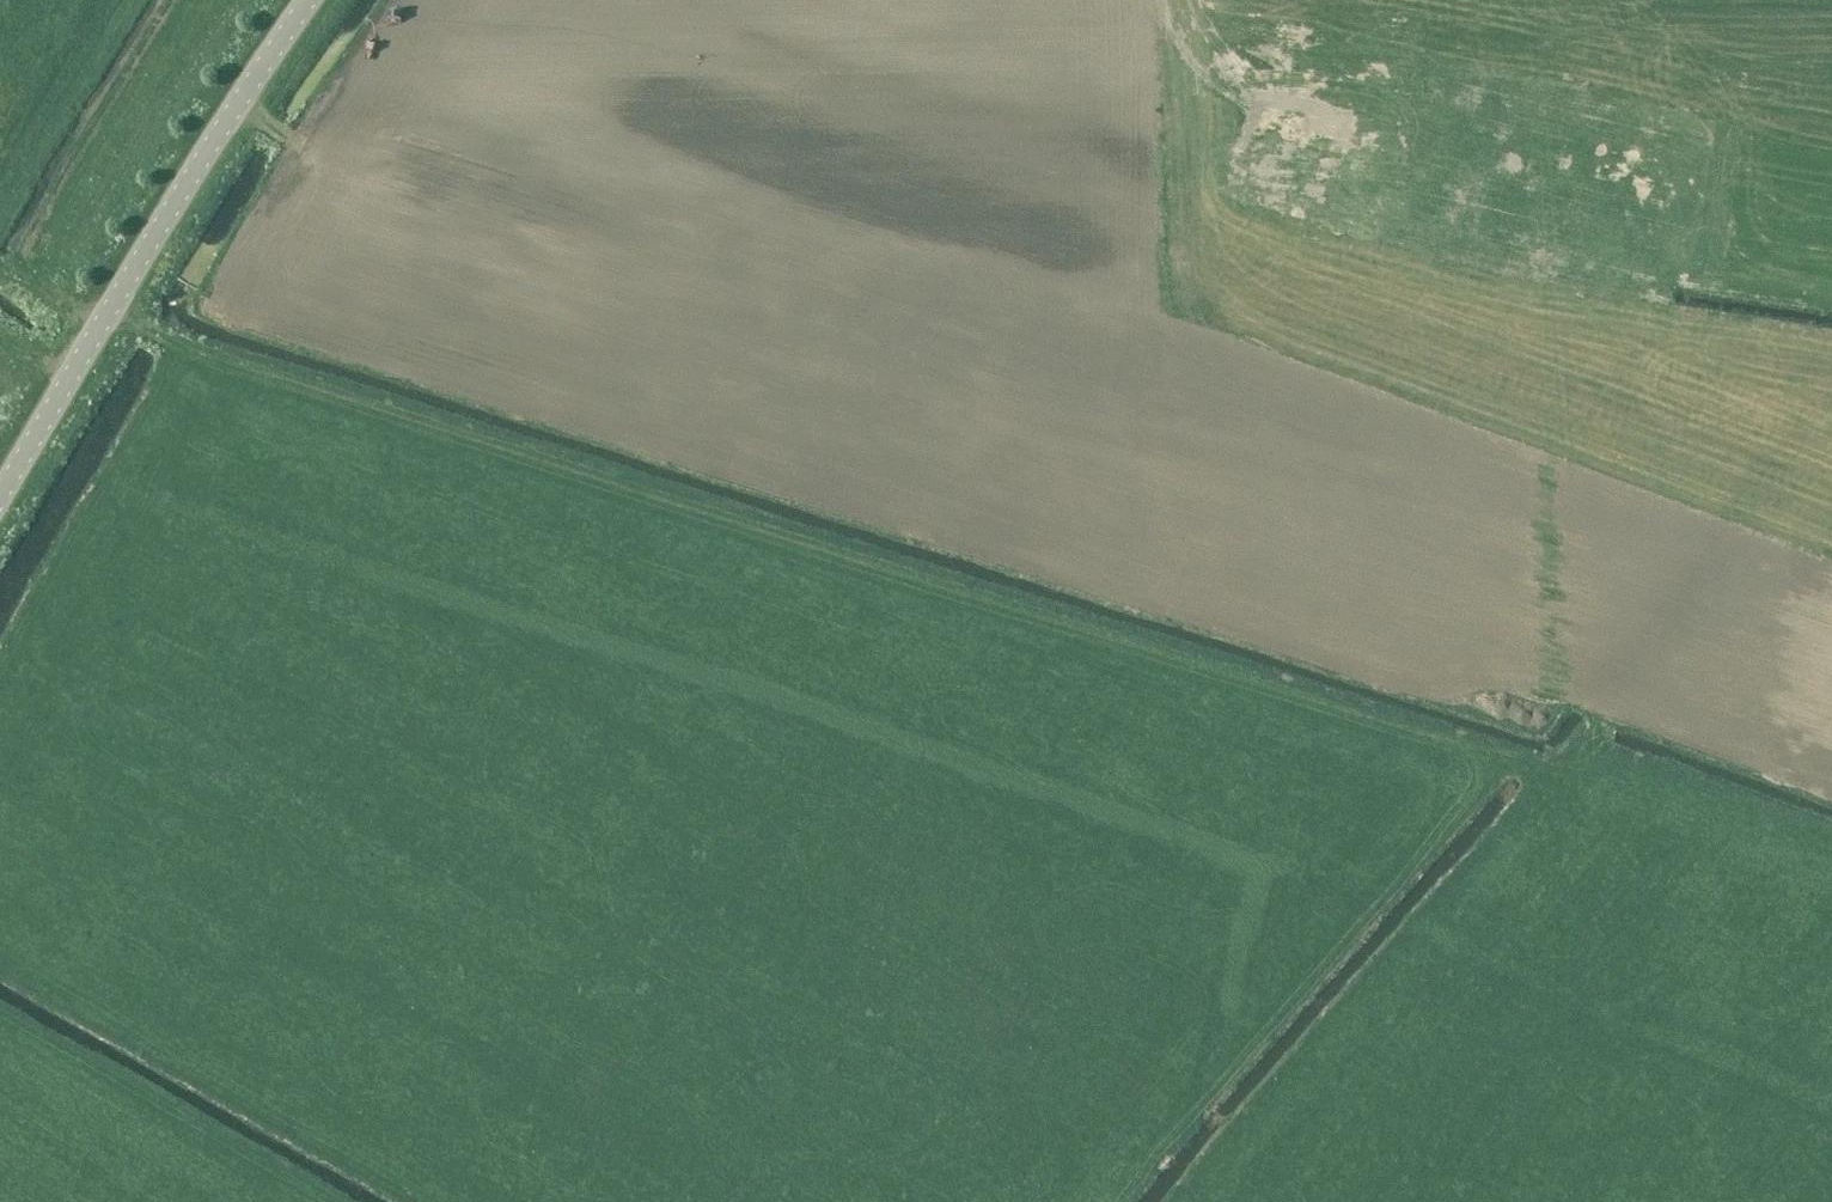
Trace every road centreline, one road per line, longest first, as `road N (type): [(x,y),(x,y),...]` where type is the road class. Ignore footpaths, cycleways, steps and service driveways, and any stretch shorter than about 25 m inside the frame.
road 1 (tertiary): [(0,496),(311,0)]

